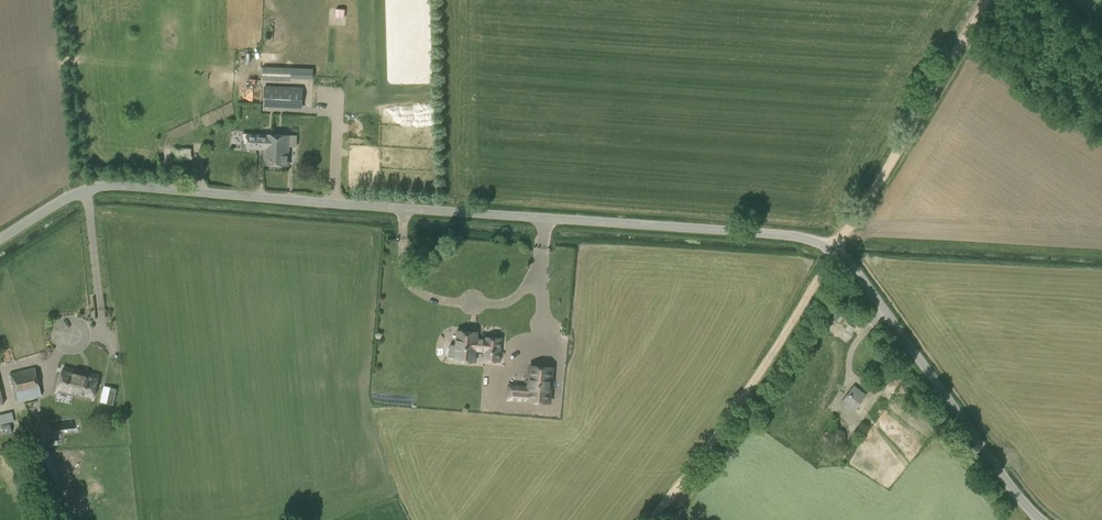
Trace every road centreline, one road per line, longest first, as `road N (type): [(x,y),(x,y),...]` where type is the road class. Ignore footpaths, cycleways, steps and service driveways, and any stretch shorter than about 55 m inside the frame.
road 1 (unclassified): [(1039,519),(835,237),(126,179),(76,187),(0,236)]
road 2 (track): [(983,0),(735,404),(649,519)]

